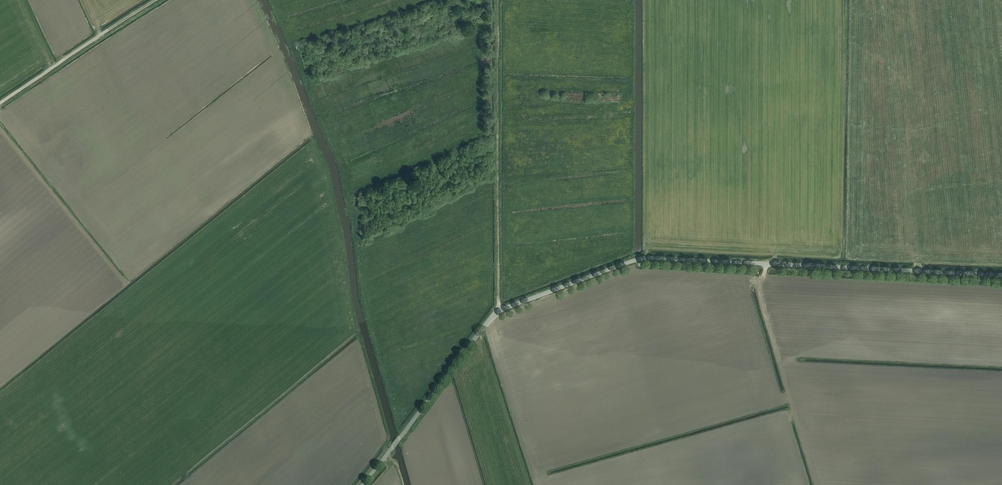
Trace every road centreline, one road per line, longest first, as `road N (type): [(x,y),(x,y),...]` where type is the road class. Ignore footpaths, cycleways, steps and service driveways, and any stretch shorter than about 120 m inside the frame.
road 1 (unclassified): [(363,484),(499,305),(641,256),(769,264)]
road 2 (unclassified): [(769,264),(1001,275)]
road 3 (unclassified): [(819,484),(761,295),(769,264)]
road 4 (unclassified): [(0,103),(107,30)]

